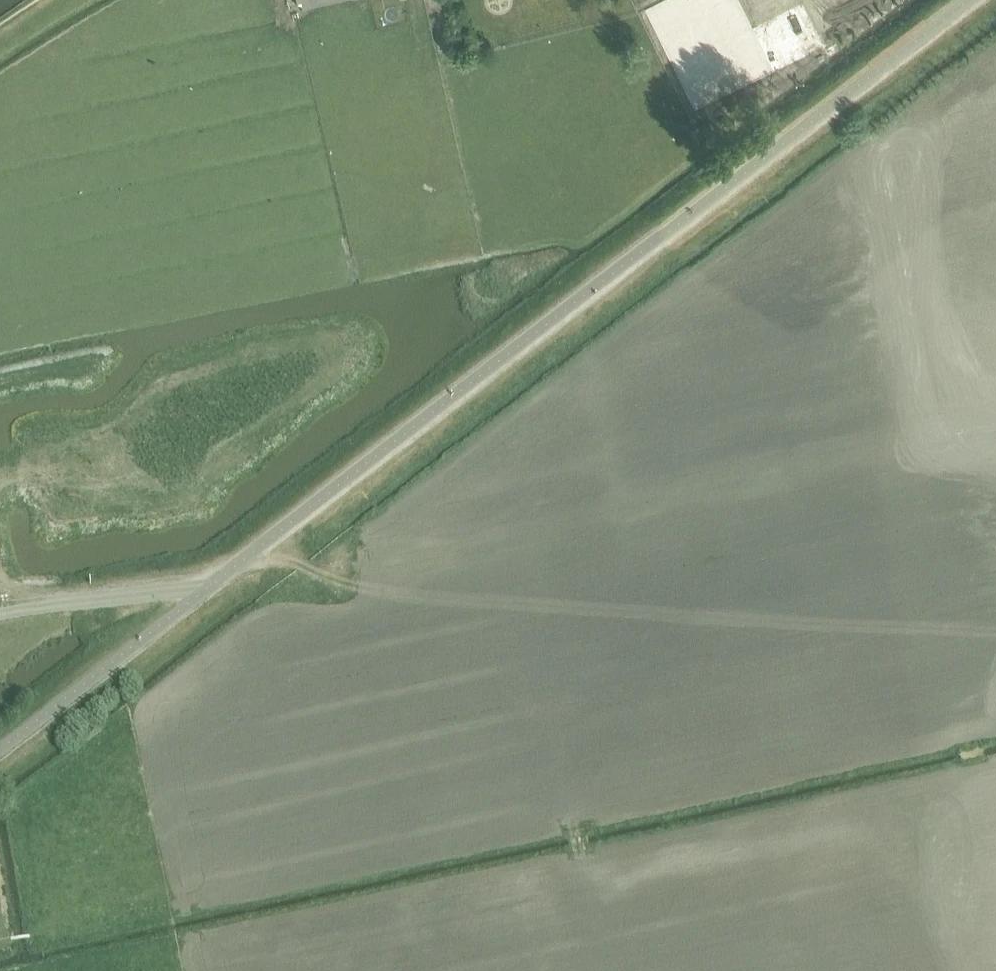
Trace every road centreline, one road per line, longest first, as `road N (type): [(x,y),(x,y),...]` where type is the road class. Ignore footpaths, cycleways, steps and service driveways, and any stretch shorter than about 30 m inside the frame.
road 1 (track): [(0,611),(212,583)]

